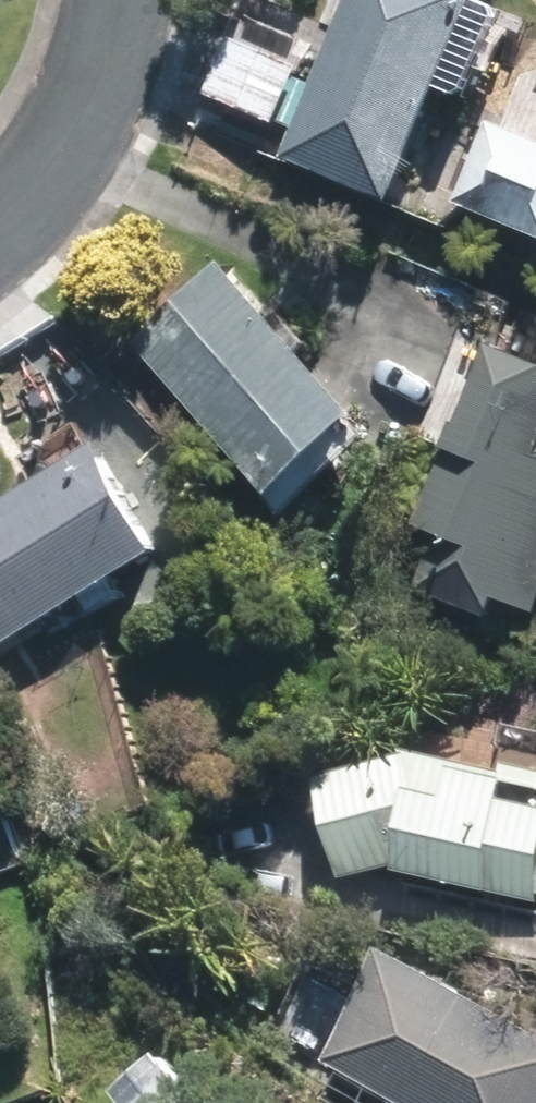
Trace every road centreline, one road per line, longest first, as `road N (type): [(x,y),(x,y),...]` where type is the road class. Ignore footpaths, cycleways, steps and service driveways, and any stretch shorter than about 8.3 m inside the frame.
road 1 (residential): [(0,230),(18,218),(91,78),(115,0)]

